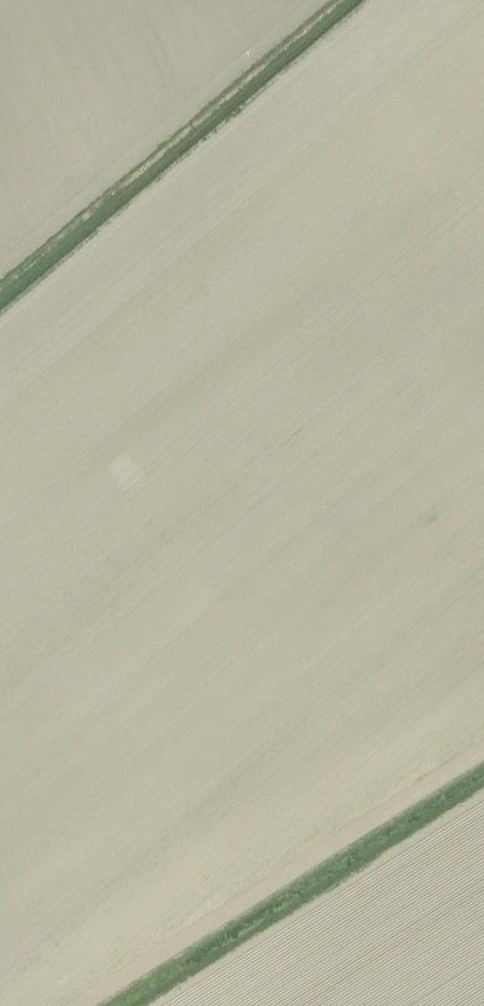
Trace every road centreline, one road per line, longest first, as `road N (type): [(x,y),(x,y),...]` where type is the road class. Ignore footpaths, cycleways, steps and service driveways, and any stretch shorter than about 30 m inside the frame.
road 1 (track): [(75,1005),(483,747)]

